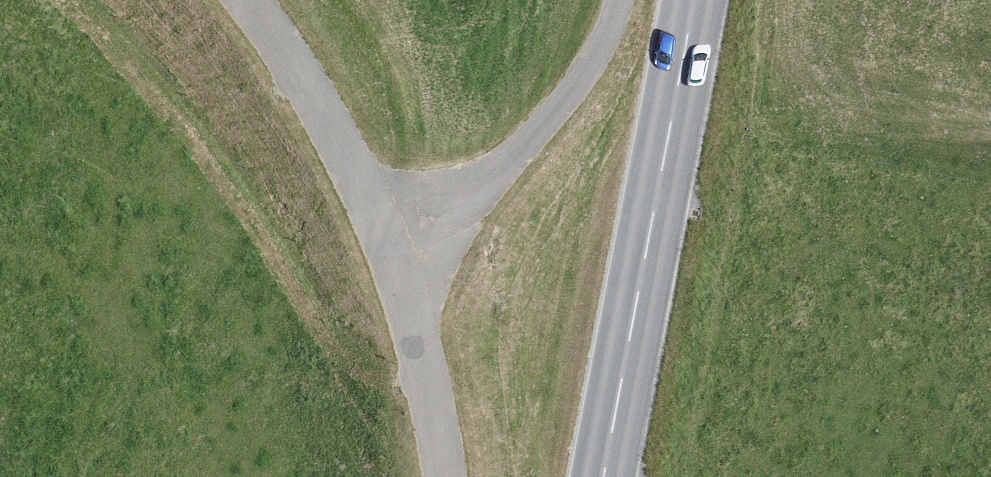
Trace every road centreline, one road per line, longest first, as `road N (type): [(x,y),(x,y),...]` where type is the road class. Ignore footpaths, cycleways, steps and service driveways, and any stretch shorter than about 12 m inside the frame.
road 1 (track): [(443,476),(393,252),(324,118),(250,0)]
road 2 (primary): [(694,0),(604,476)]
road 3 (track): [(393,252),(553,118),(601,48),(620,0)]

